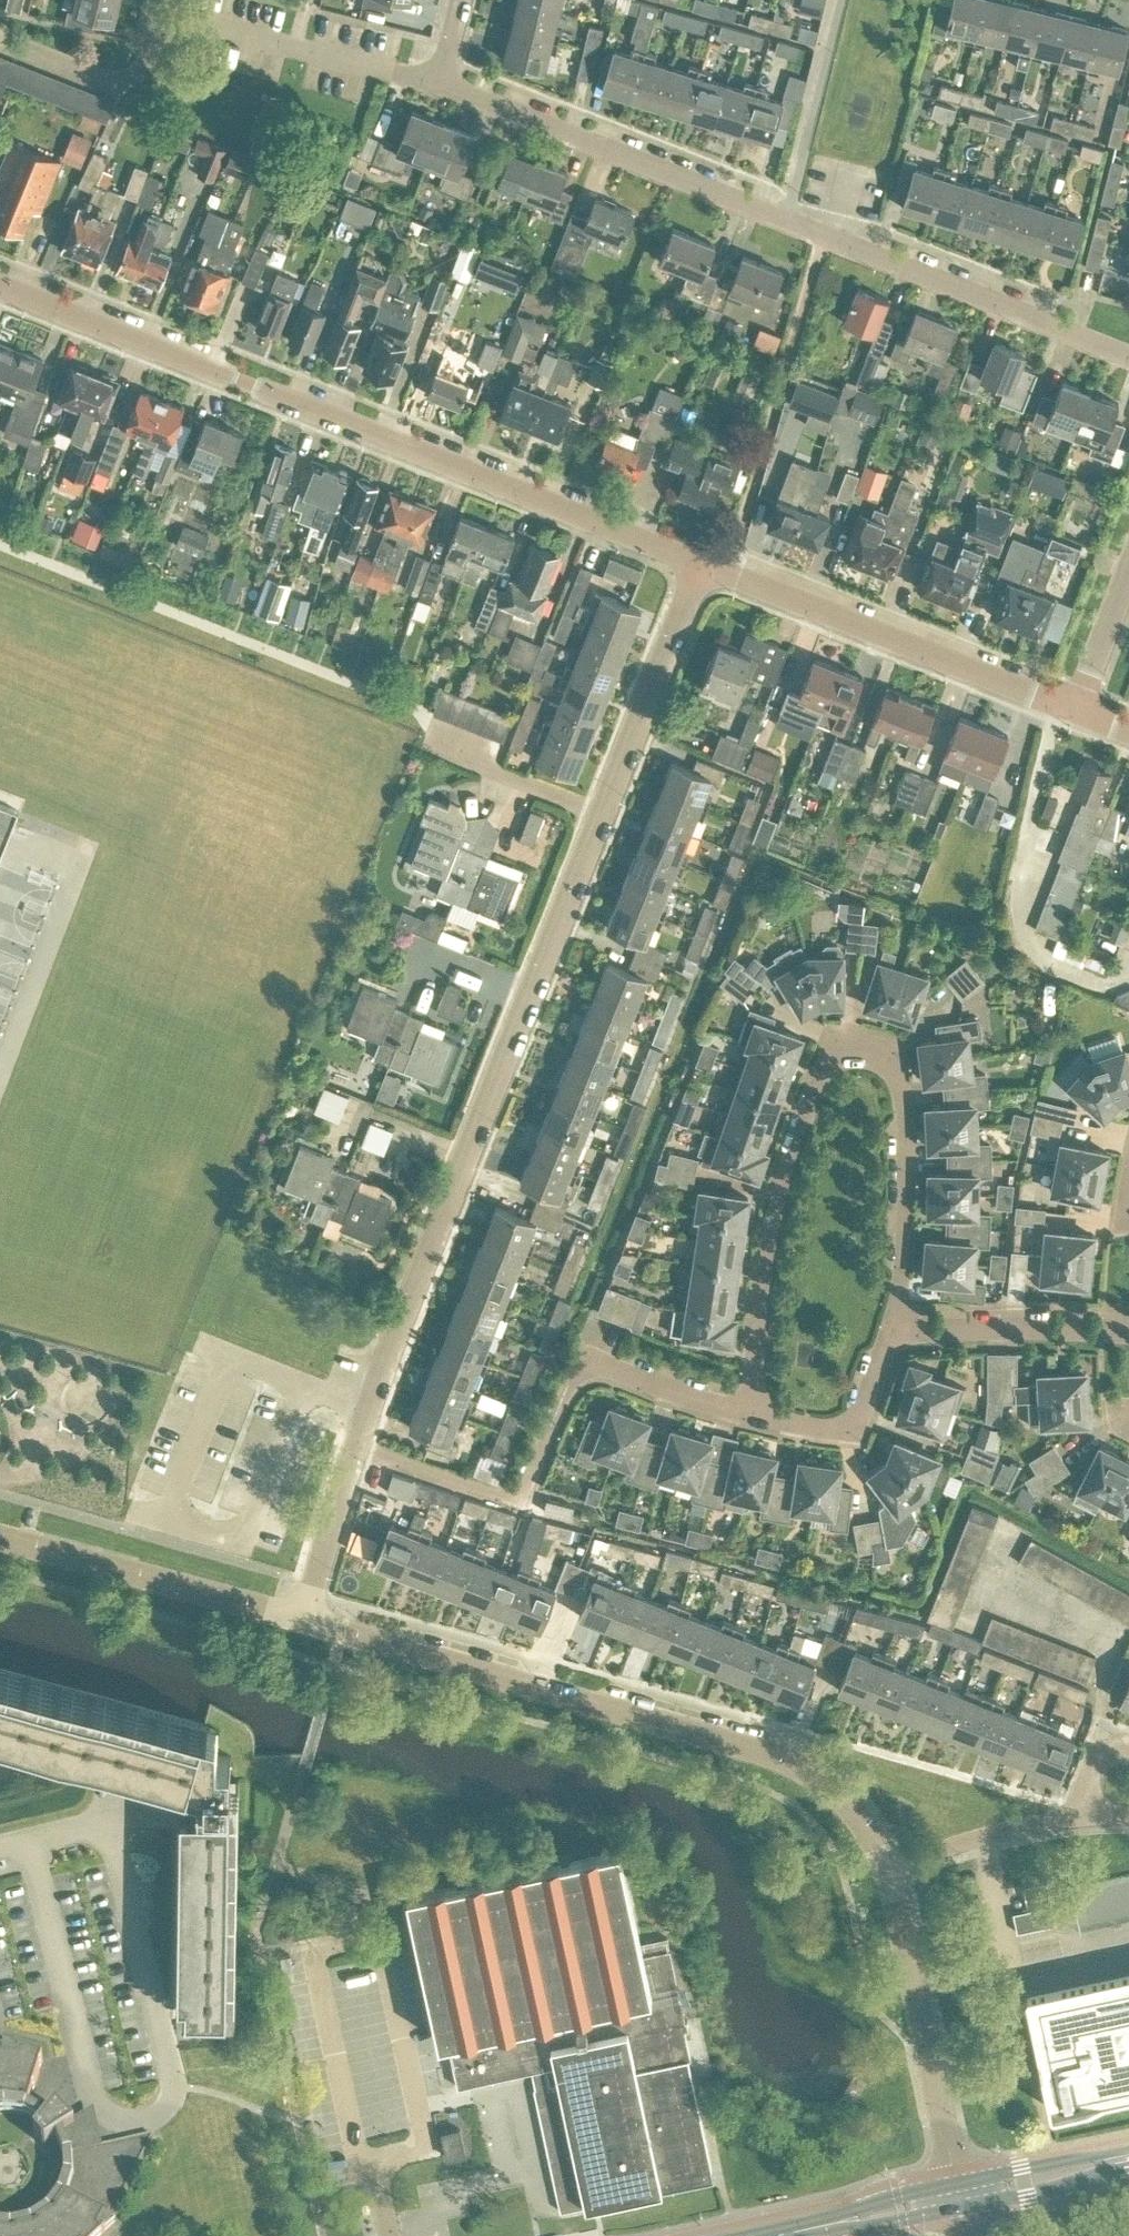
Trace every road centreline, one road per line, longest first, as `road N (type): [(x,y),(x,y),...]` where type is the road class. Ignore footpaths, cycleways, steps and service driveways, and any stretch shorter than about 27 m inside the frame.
road 1 (residential): [(600,811),(390,1346),(302,1618)]
road 2 (unclassified): [(701,565),(0,284)]
road 3 (residential): [(1128,355),(439,81)]
road 4 (residential): [(896,1333),(898,1071),(887,1057),(852,1048),(825,1059),(777,1197),(750,1411)]
road 5 (tertiary): [(302,1618),(789,1763),(852,1807),(889,1868)]
road 6 (residential): [(439,81),(162,13),(147,62),(123,81),(108,83),(12,42)]
road 7 (residential): [(31,1843),(97,2120),(126,2127),(168,2109),(172,2078),(157,2020)]
road 8 (unclassified): [(1075,709),(701,565)]
road 9 (tertiary): [(889,1868),(956,2187)]
road 10 (tertiary): [(0,1537),(302,1618)]
road 11 (residential): [(157,2020),(109,1835),(93,1829),(31,1843)]
road 12 (residential): [(701,565),(600,811)]
road 13 (residential): [(896,1333),(1026,1325),(1128,1332)]
road 14 (residential): [(557,1408),(574,1372),(600,1366),(750,1411)]
road 15 (residential): [(750,1411),(819,1427),(849,1423),(896,1333)]
road 16 (residential): [(600,811),(484,768),(482,750),(433,729)]
road 17 (residential): [(889,1868),(1073,1815)]
road 18 (tertiary): [(1128,2163),(1080,2160),(956,2187)]
road 19 (tertiary): [(962,2211),(1086,2183),(1128,2164)]
road 20 (residential): [(1075,709),(1128,568)]
road 21 (tertiary): [(833,2226),(871,2228),(962,2211)]
road 22 (tertiary): [(956,2187),(869,2208),(833,2226)]

